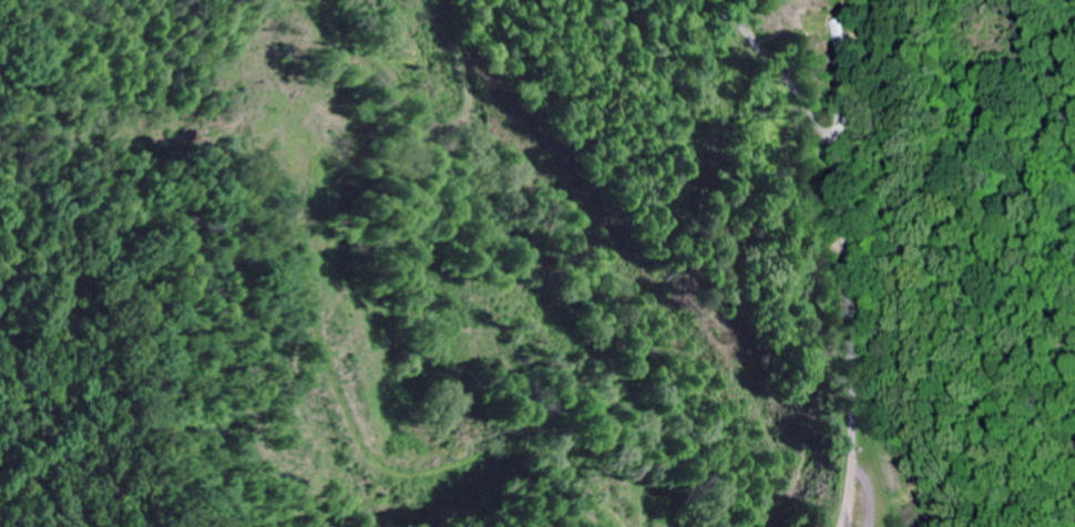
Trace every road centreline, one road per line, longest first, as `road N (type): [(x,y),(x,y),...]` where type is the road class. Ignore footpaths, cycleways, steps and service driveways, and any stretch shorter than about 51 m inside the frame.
road 1 (residential): [(842,524),(853,457),(852,312),(836,163),(811,111),(725,0)]
road 2 (residential): [(448,0),(477,96),(475,111),(459,125),(439,121),(387,65),(301,0)]

